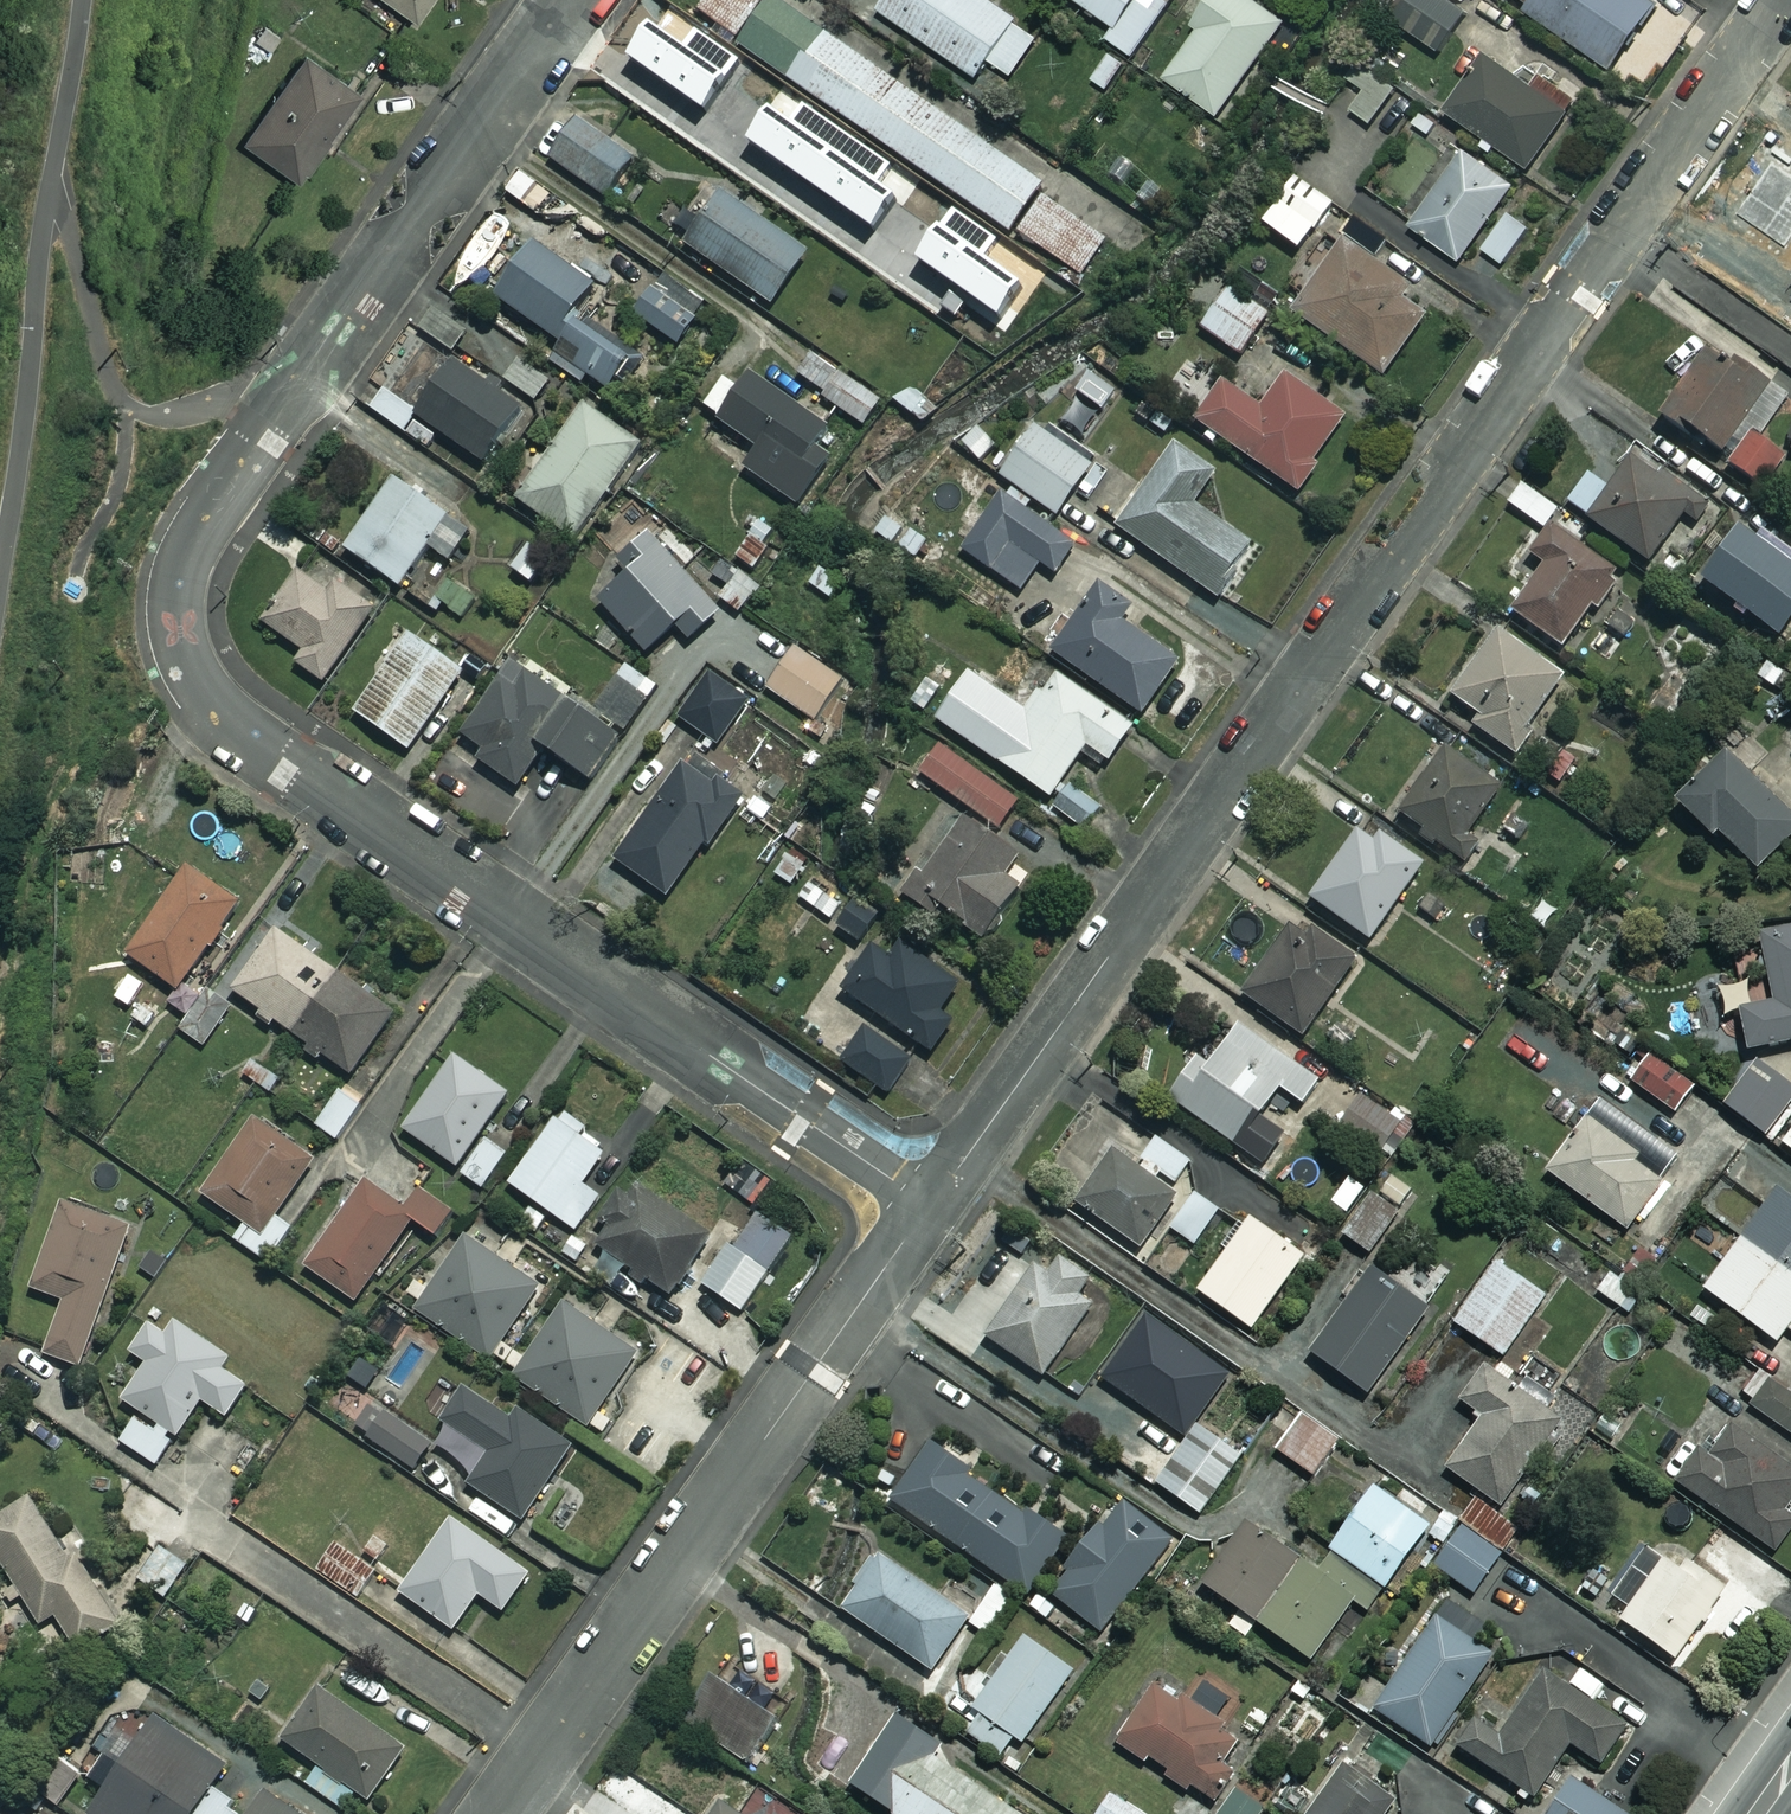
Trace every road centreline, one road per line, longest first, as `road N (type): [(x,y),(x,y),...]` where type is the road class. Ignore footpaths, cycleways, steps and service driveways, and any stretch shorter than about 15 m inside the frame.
road 1 (residential): [(929,1206),(258,746),(205,702),(179,659),(171,617),(183,555),(572,0)]
road 2 (residential): [(929,1206),(1781,0)]
road 3 (residential): [(497,1813),(929,1206)]

